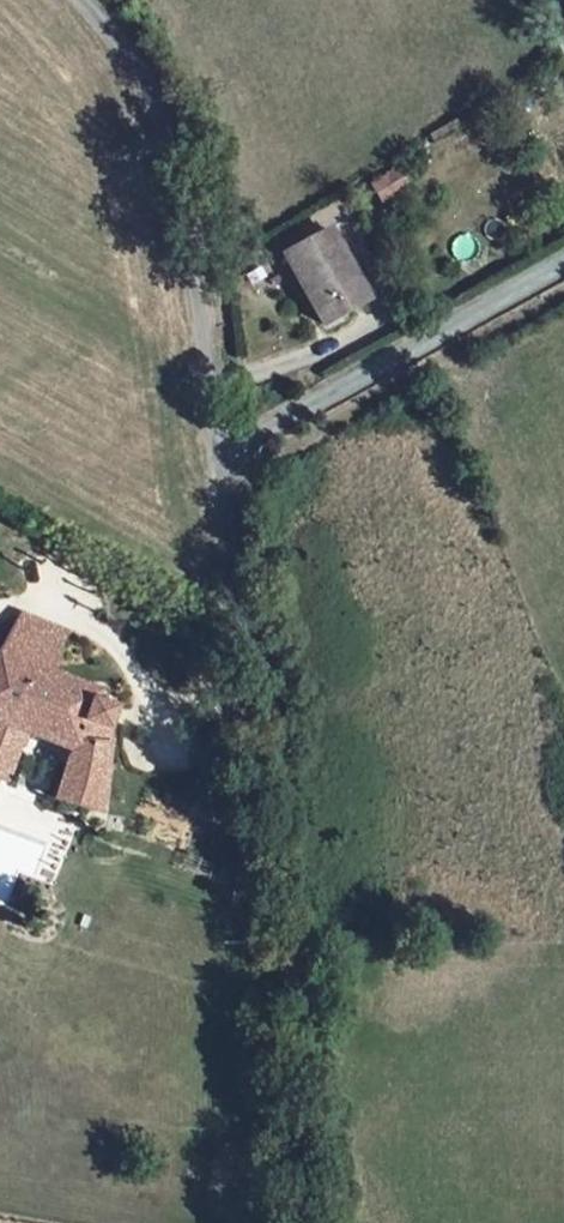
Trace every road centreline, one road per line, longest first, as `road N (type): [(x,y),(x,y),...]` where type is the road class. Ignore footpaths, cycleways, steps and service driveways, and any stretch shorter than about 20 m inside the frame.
road 1 (residential): [(74,0),(115,46),(176,148),(201,254),(268,994)]
road 2 (track): [(268,994),(287,1222)]

